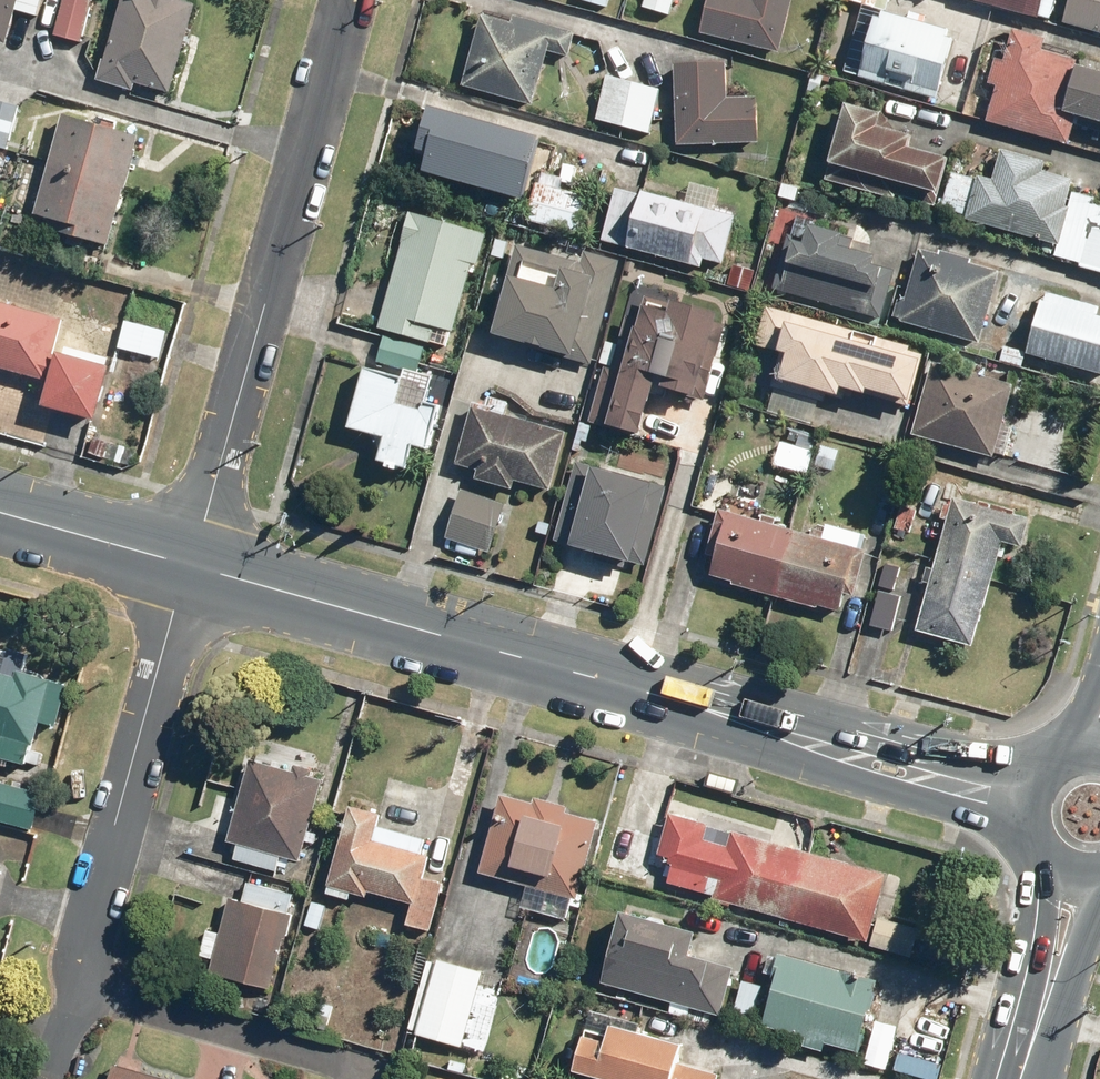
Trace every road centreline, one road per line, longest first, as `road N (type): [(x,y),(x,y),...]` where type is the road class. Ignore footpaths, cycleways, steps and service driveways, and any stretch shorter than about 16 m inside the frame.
road 1 (secondary): [(816,745),(189,567)]
road 2 (residential): [(189,567),(350,0)]
road 3 (residential): [(78,988),(84,938),(189,567)]
road 4 (secondary): [(816,745),(857,732),(1050,771)]
road 5 (secondary): [(1034,827),(842,777),(816,745)]
road 6 (primary): [(1021,1078),(1042,845)]
road 7 (secondary): [(189,567),(0,514)]
road 8 (primary): [(1099,909),(1076,987),(1021,1078)]

